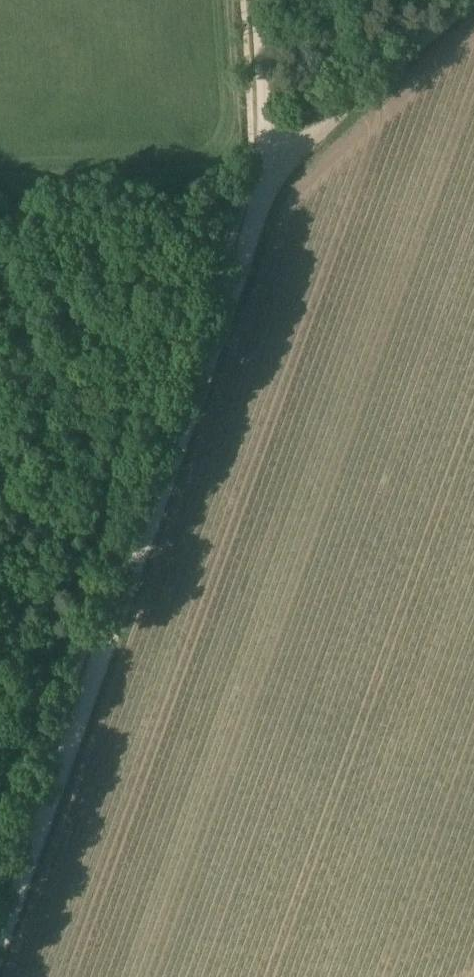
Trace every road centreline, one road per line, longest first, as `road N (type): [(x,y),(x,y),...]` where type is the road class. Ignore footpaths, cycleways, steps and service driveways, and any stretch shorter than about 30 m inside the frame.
road 1 (unclassified): [(0,934),(254,224),(267,111),(260,0)]
road 2 (track): [(0,798),(214,194),(229,129),(221,0)]
road 3 (track): [(458,0),(303,136),(264,182)]

